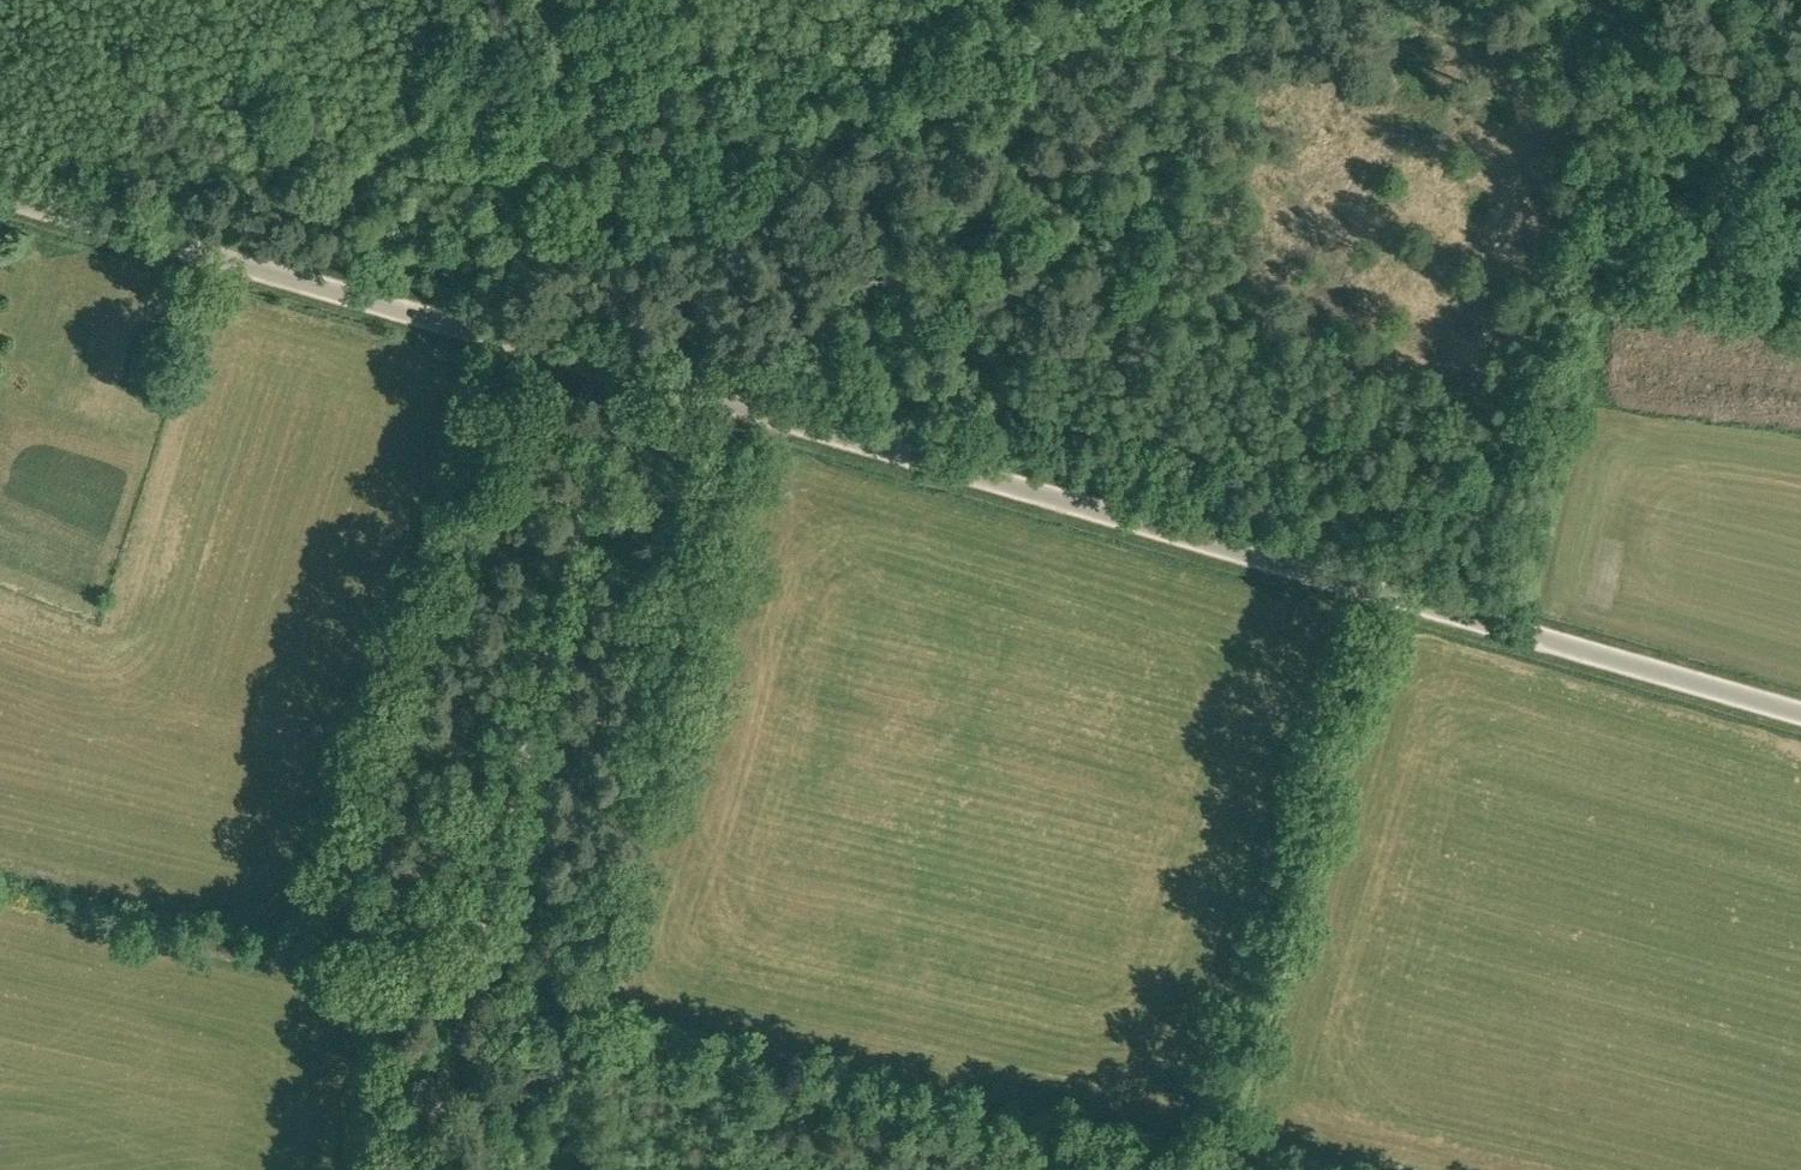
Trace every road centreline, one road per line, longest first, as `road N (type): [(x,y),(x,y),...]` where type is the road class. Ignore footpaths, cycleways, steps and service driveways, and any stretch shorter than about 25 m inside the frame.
road 1 (unclassified): [(1800,713),(0,198)]
road 2 (track): [(419,1169),(610,371)]

